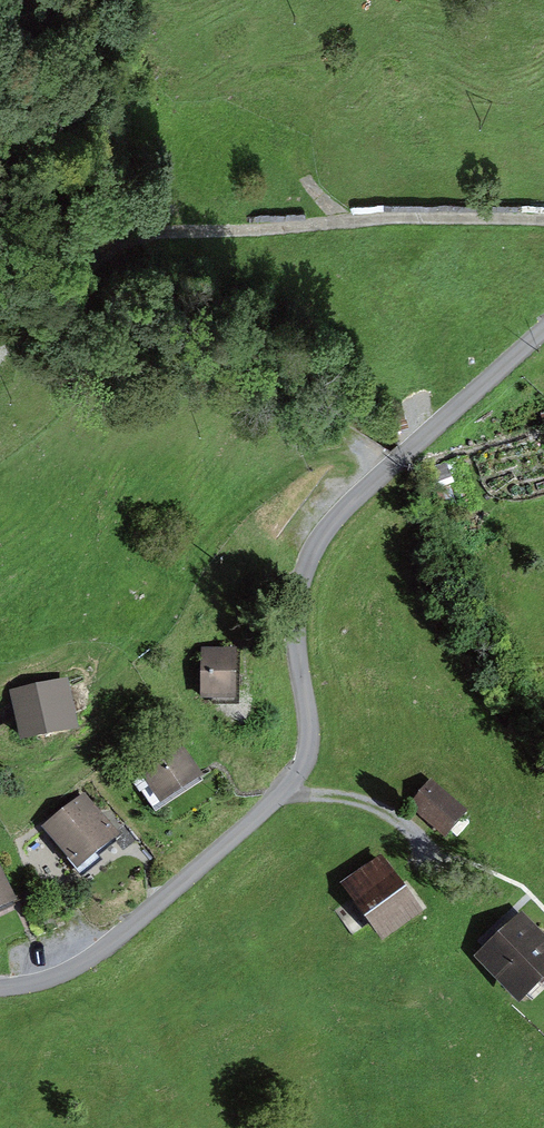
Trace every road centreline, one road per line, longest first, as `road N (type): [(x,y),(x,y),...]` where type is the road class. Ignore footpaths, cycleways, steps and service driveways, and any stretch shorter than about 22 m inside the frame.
road 1 (unclassified): [(0,986),(55,977),(84,961),(284,789),(306,753),(295,607),(313,548),(360,492),(543,327)]
road 2 (track): [(1,360),(77,247),(100,235),(387,218),(543,218)]
road 3 (track): [(284,789),(385,811),(432,855)]

